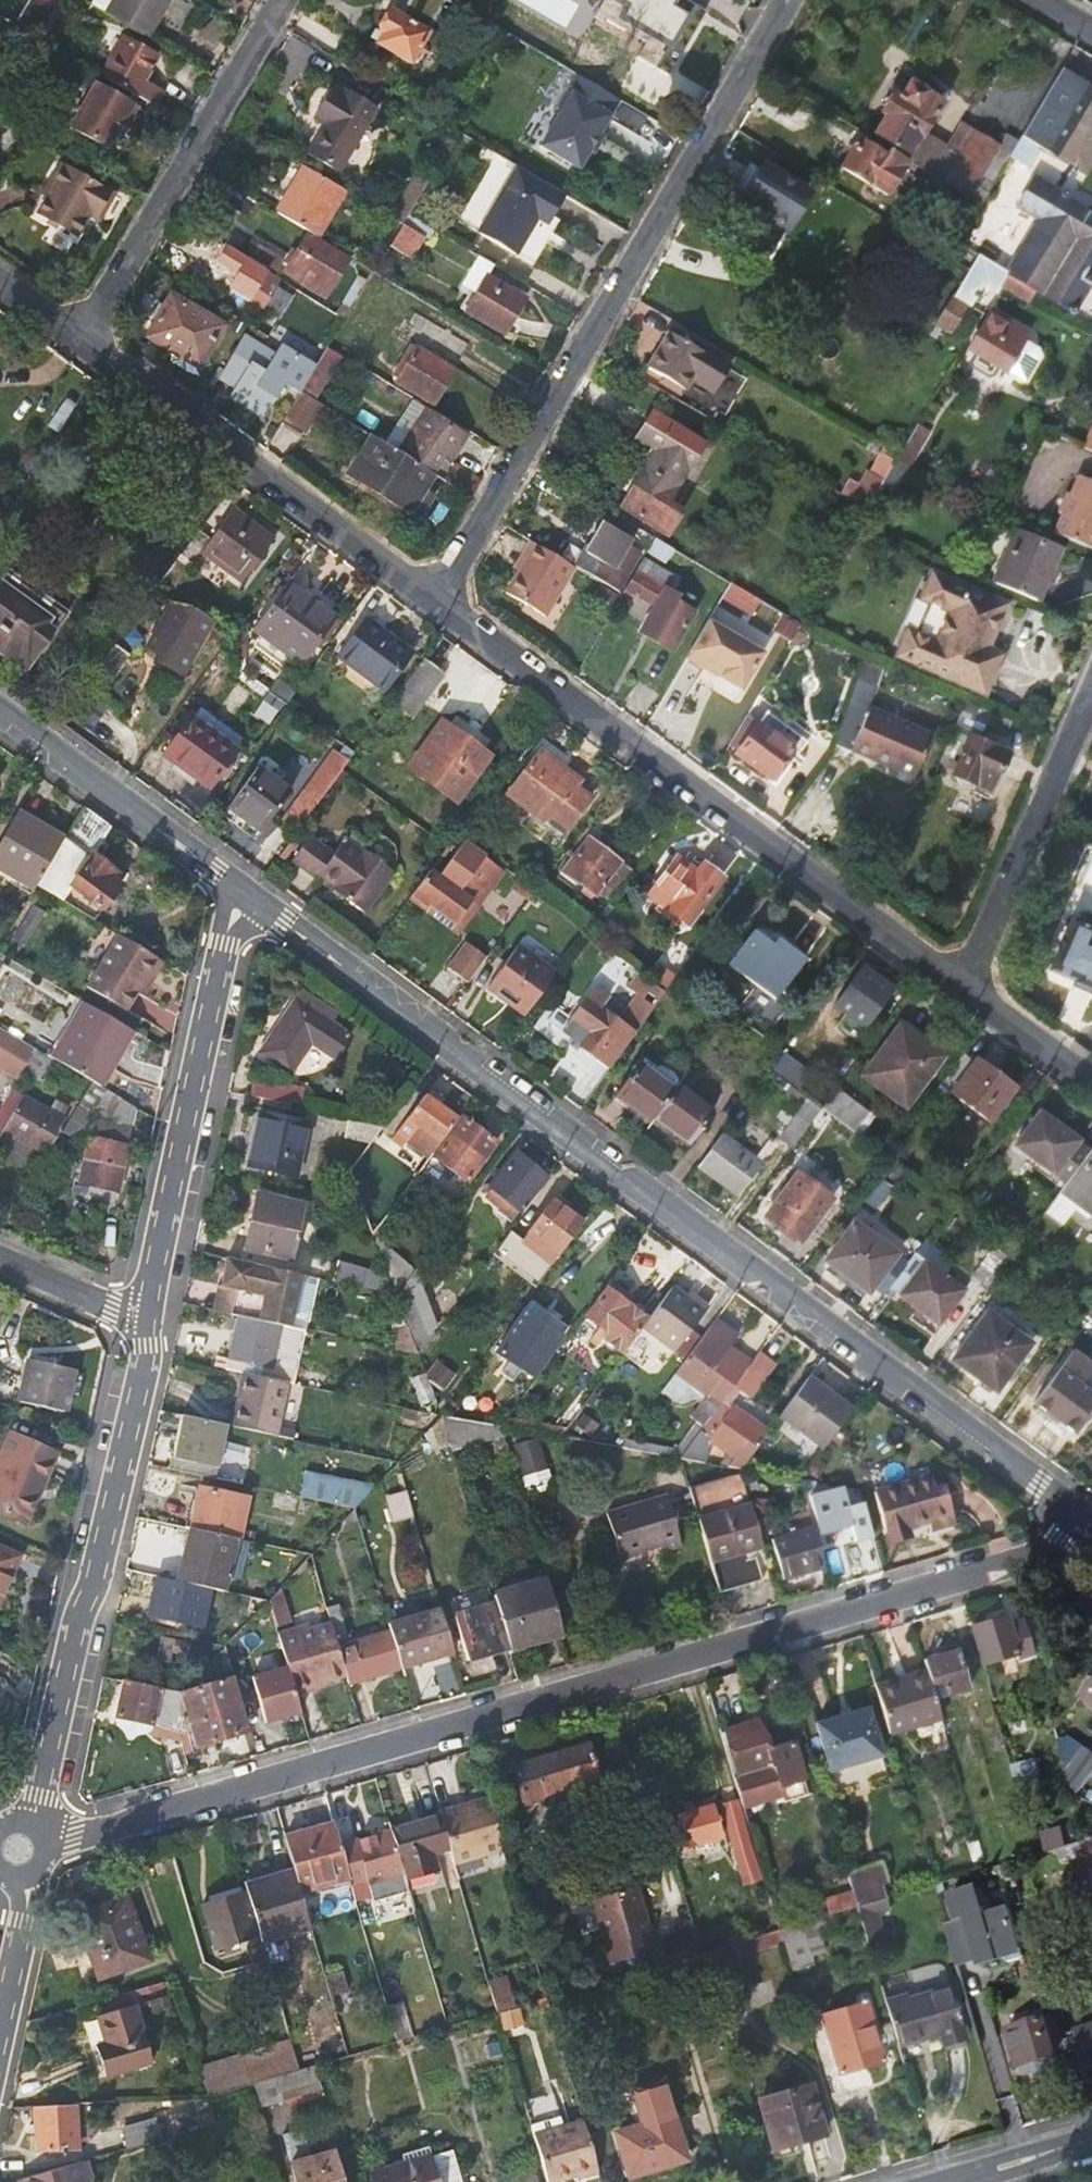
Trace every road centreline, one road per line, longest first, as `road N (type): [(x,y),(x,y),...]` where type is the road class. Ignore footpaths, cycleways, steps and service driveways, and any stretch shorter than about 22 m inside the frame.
road 1 (residential): [(30,1846),(1041,1553),(1091,1520)]
road 2 (residential): [(1091,1520),(239,888)]
road 3 (residential): [(432,597),(787,0)]
road 4 (residential): [(432,597),(960,982)]
road 5 (residential): [(30,1846),(147,1315)]
road 6 (residential): [(77,338),(432,597)]
road 7 (residential): [(147,1315),(239,888)]
road 8 (residential): [(278,0),(77,338)]
road 9 (residential): [(1091,681),(960,982)]
road 10 (residential): [(239,888),(0,711)]
road 11 (residential): [(960,982),(1091,1080)]
road 12 (residential): [(0,1256),(147,1315)]
road 13 (residential): [(0,1989),(30,1846)]
road 14 (residential): [(967,2178),(1091,2141)]

